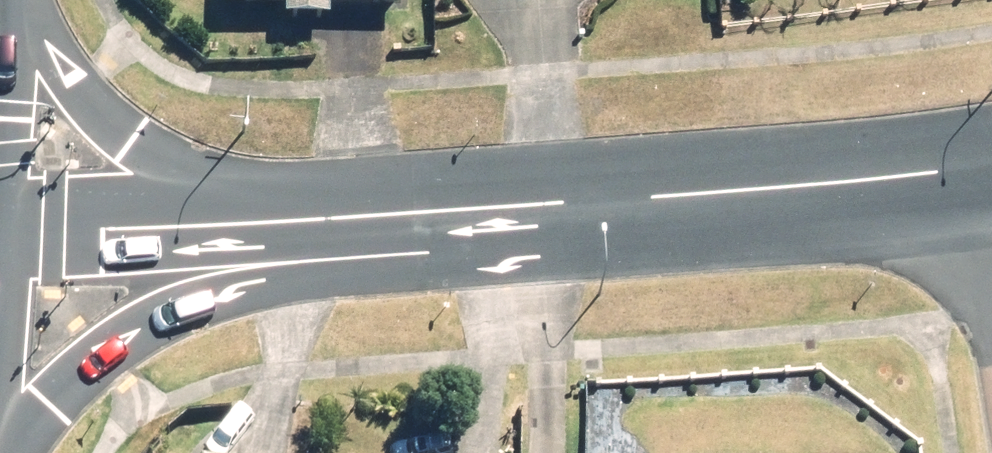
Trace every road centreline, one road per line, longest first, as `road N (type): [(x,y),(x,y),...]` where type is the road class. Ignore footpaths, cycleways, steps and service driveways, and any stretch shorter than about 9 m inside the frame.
road 1 (secondary): [(570,206),(376,240),(214,299),(71,387),(0,448)]
road 2 (secondary): [(16,0),(108,113),(201,171),(395,178),(570,206)]
road 3 (tertiary): [(0,262),(570,206)]
road 4 (tertiary): [(570,206),(991,167)]

